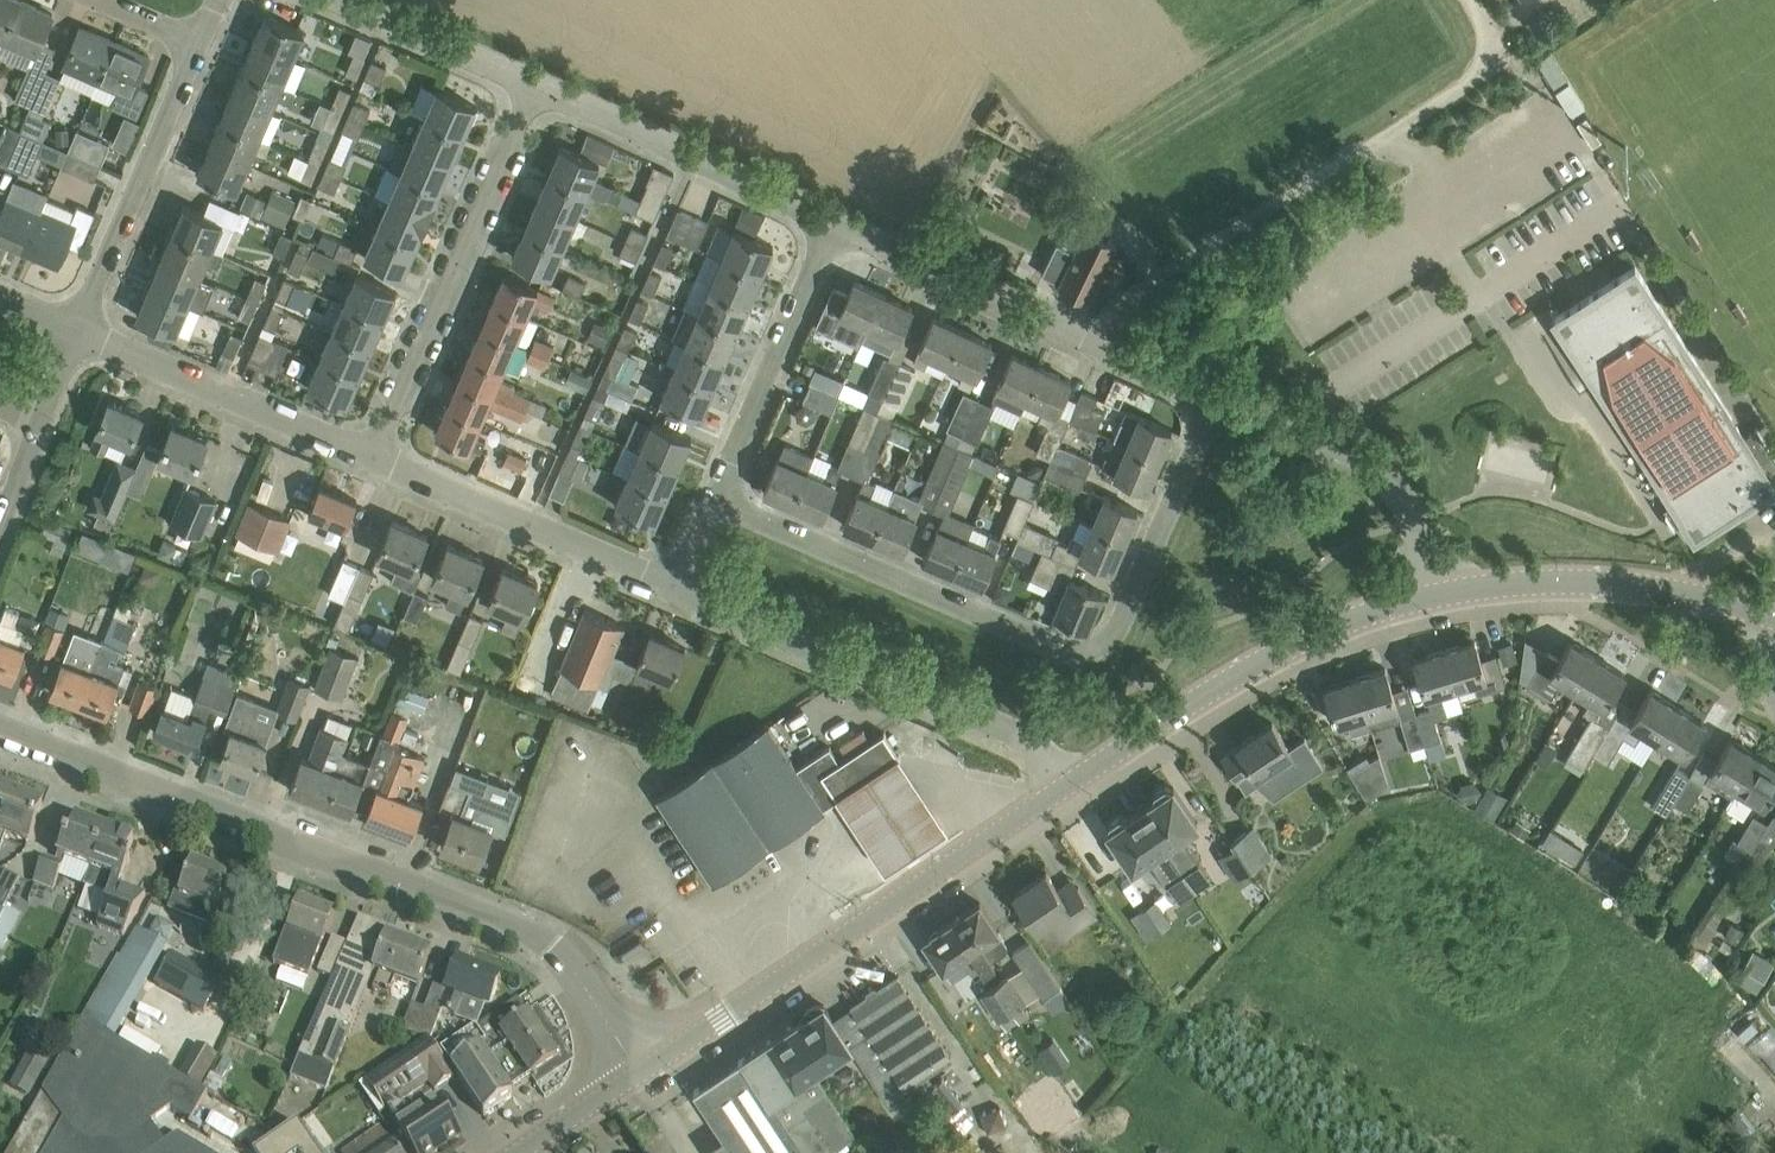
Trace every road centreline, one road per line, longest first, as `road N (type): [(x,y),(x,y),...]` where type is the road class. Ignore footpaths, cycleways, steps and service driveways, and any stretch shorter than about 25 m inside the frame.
road 1 (tertiary): [(640,1069),(558,949),(513,923),(0,731)]
road 2 (residential): [(721,495),(1096,648),(1118,635),(1215,397)]
road 3 (secondary): [(640,1069),(1072,788)]
road 4 (residential): [(1072,788),(1031,745),(678,592)]
road 5 (secondary): [(1072,788),(1310,636),(1462,588)]
road 6 (unclassified): [(1215,397),(1056,333),(834,223)]
road 7 (residential): [(379,459),(543,91)]
road 8 (residential): [(379,459),(78,329)]
road 9 (residential): [(678,592),(379,459)]
road 10 (unclassified): [(1462,588),(1396,493),(1215,397)]
road 11 (unclassified): [(834,223),(543,91)]
road 12 (secondary): [(1462,588),(1597,580),(1774,614)]
road 13 (residential): [(78,329),(198,43)]
road 14 (residential): [(721,495),(834,223)]
road 15 (unclassified): [(543,91),(335,0)]
road 16 (secondary): [(509,1152),(640,1069)]

